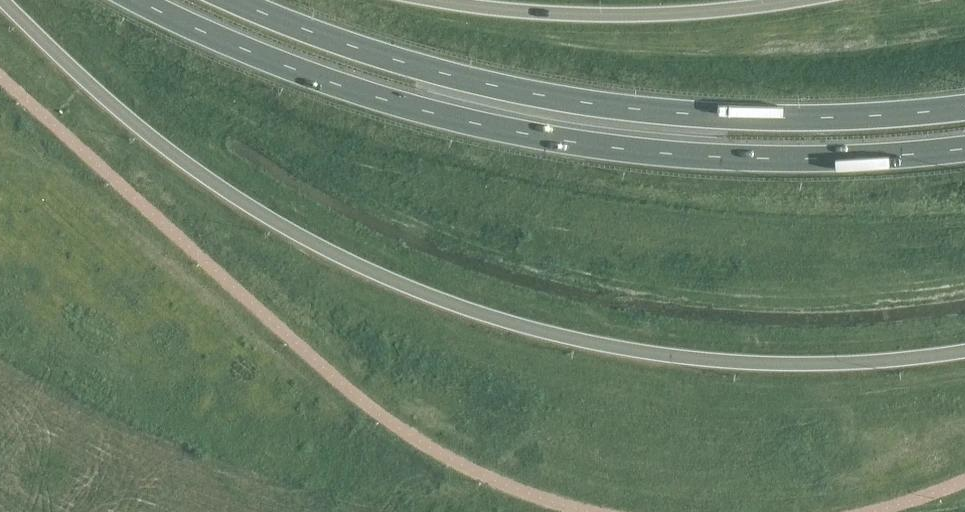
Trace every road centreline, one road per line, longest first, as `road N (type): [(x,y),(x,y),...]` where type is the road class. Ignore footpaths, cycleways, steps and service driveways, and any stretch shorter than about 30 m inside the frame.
road 1 (trunk): [(3,0),(132,121),(206,177),(327,249),(447,301),(538,329),(689,357),(858,362),(964,350)]
road 2 (trunk): [(138,0),(323,79),(520,132),(760,158),(964,148)]
road 3 (trunk): [(964,107),(783,117),(566,99),(392,58),(234,0)]
road 4 (trunk): [(792,0),(624,14),(435,0)]

